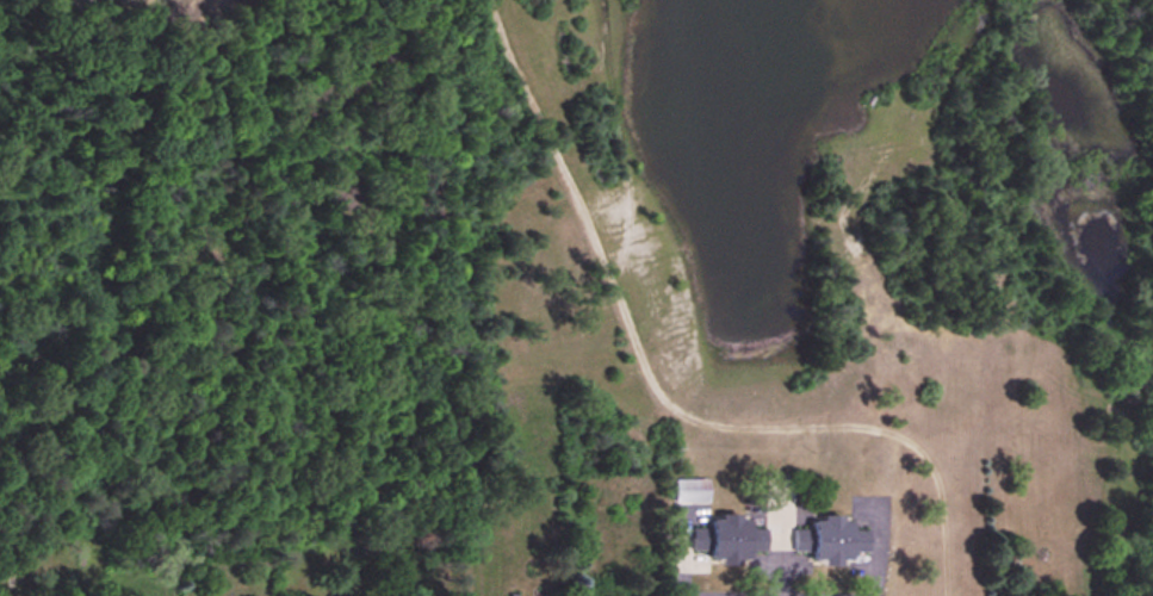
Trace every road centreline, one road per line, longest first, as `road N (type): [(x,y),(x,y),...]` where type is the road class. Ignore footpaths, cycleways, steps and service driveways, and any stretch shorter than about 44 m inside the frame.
road 1 (track): [(946,595),(941,503),(920,454),(881,435),(698,423),(669,405),(489,0)]

